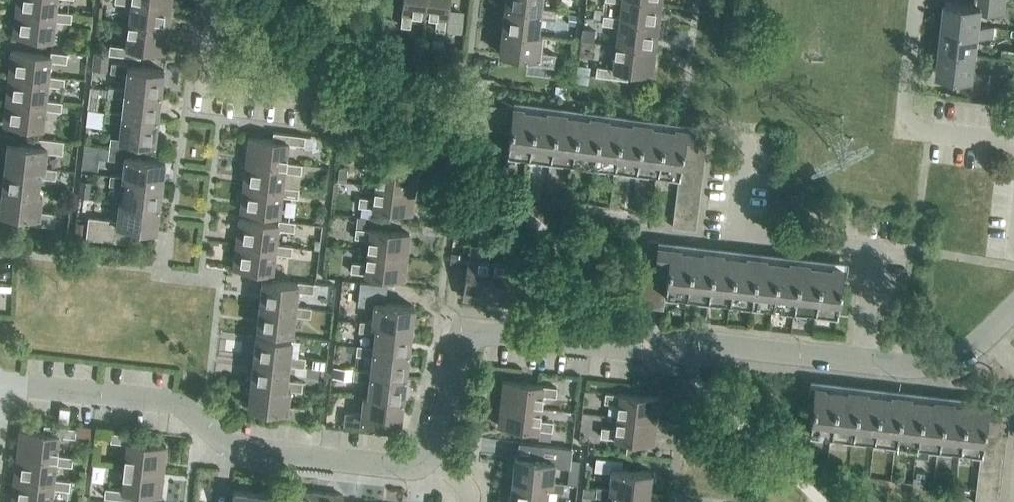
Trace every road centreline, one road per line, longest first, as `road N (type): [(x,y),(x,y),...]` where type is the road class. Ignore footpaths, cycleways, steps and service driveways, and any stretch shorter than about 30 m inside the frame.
road 1 (residential): [(441,472),(456,347),(488,333),(857,360)]
road 2 (residential): [(441,472),(279,459),(235,444),(173,402),(0,384)]
road 3 (residential): [(857,360),(867,253),(853,237),(738,224),(745,138)]
road 4 (residential): [(1013,139),(903,127),(918,0)]
road 5 (residential): [(305,97),(204,85),(214,0)]
road 6 (residential): [(857,360),(938,366),(986,334)]

